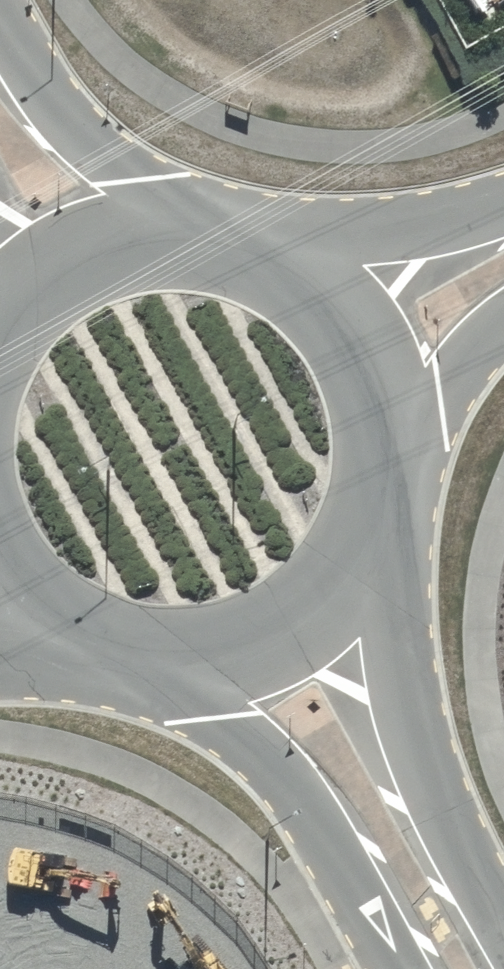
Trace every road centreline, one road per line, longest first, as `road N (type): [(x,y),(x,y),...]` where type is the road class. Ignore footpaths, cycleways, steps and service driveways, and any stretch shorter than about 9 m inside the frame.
road 1 (tertiary): [(382,492),(403,673),(430,777),(503,927)]
road 2 (tertiary): [(397,968),(303,805),(155,661)]
road 3 (tertiary): [(382,492),(362,549),(326,597),(278,634),(222,655),(155,661)]
road 4 (tertiary): [(0,15),(81,135),(192,235)]
road 5 (unclassified): [(251,249),(326,246),(503,205)]
road 6 (tertiary): [(251,249),(303,278),(345,321),(373,368),(387,436)]
road 7 (tertiary): [(0,326),(15,303),(68,261),(132,238),(192,235)]
road 8 (unclassified): [(503,334),(387,436)]
road 9 (tertiary): [(119,652),(89,644),(31,608),(0,571)]

